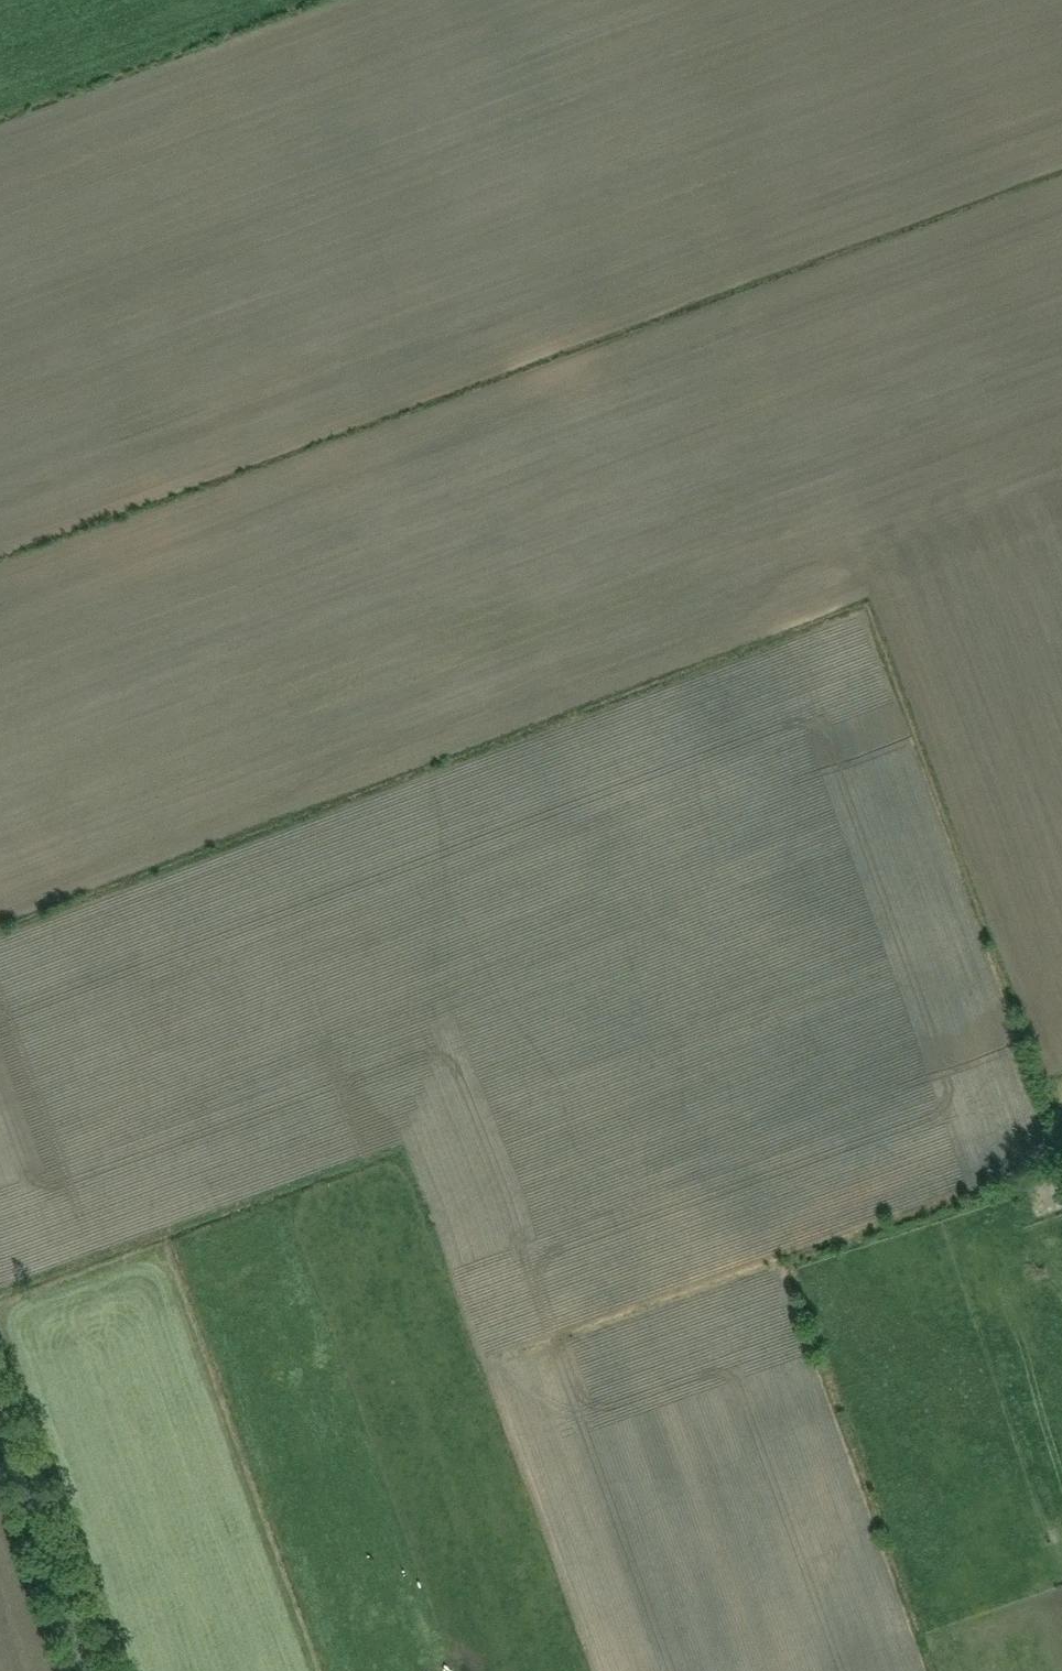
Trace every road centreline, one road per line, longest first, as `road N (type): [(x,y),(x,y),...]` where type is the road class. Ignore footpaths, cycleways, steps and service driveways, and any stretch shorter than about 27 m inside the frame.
road 1 (unclassified): [(80,1670),(0,1449)]

